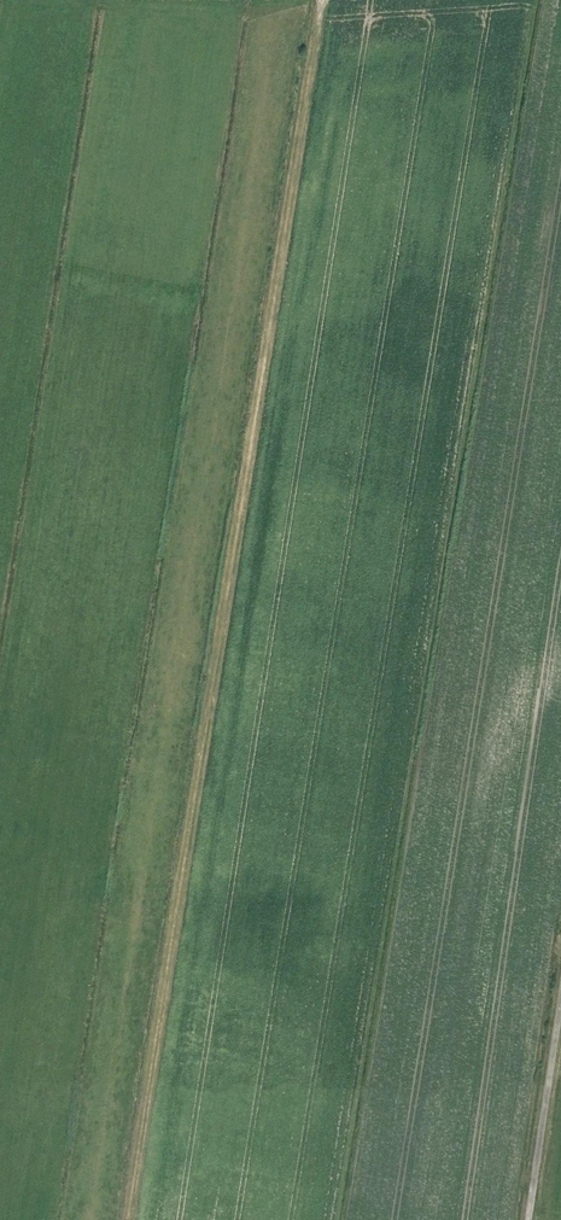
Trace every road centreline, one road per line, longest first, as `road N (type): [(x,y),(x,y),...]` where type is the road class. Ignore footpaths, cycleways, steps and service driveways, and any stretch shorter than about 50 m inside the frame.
road 1 (unclassified): [(529,1219),(560,1002)]

